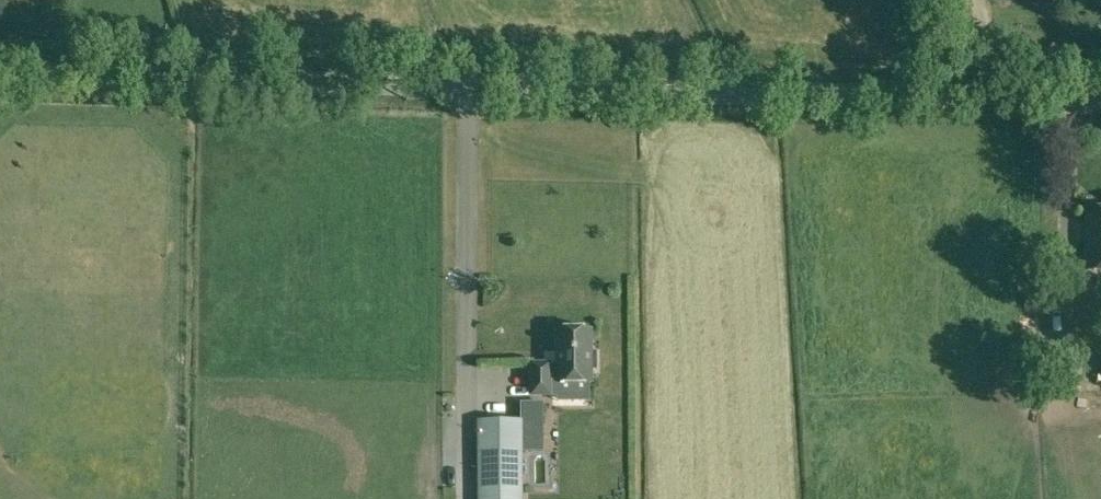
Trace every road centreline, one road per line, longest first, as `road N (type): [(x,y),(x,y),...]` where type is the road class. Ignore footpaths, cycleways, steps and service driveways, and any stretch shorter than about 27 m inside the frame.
road 1 (tertiary): [(1100,98),(0,71)]

